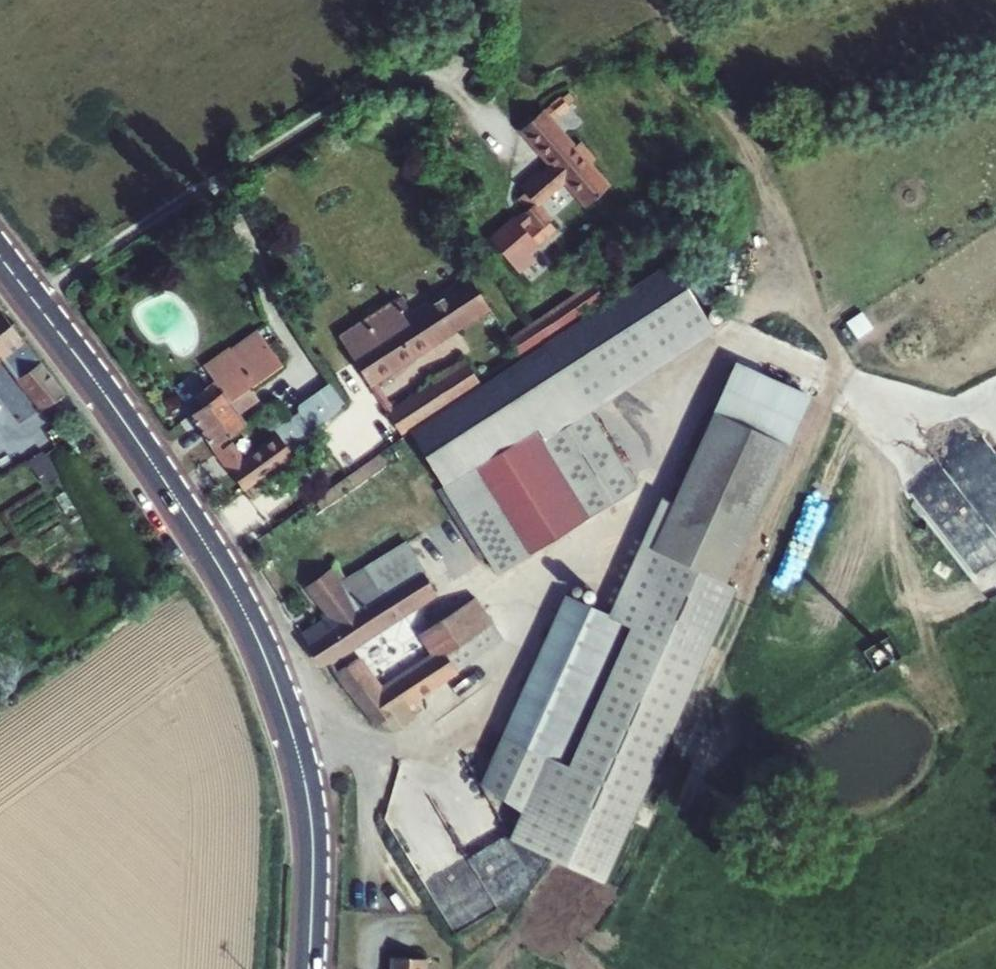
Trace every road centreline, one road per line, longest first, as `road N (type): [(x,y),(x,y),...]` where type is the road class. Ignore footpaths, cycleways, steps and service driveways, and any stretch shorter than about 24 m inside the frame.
road 1 (secondary): [(309,968),(311,812),(256,638),(180,504),(0,258)]

